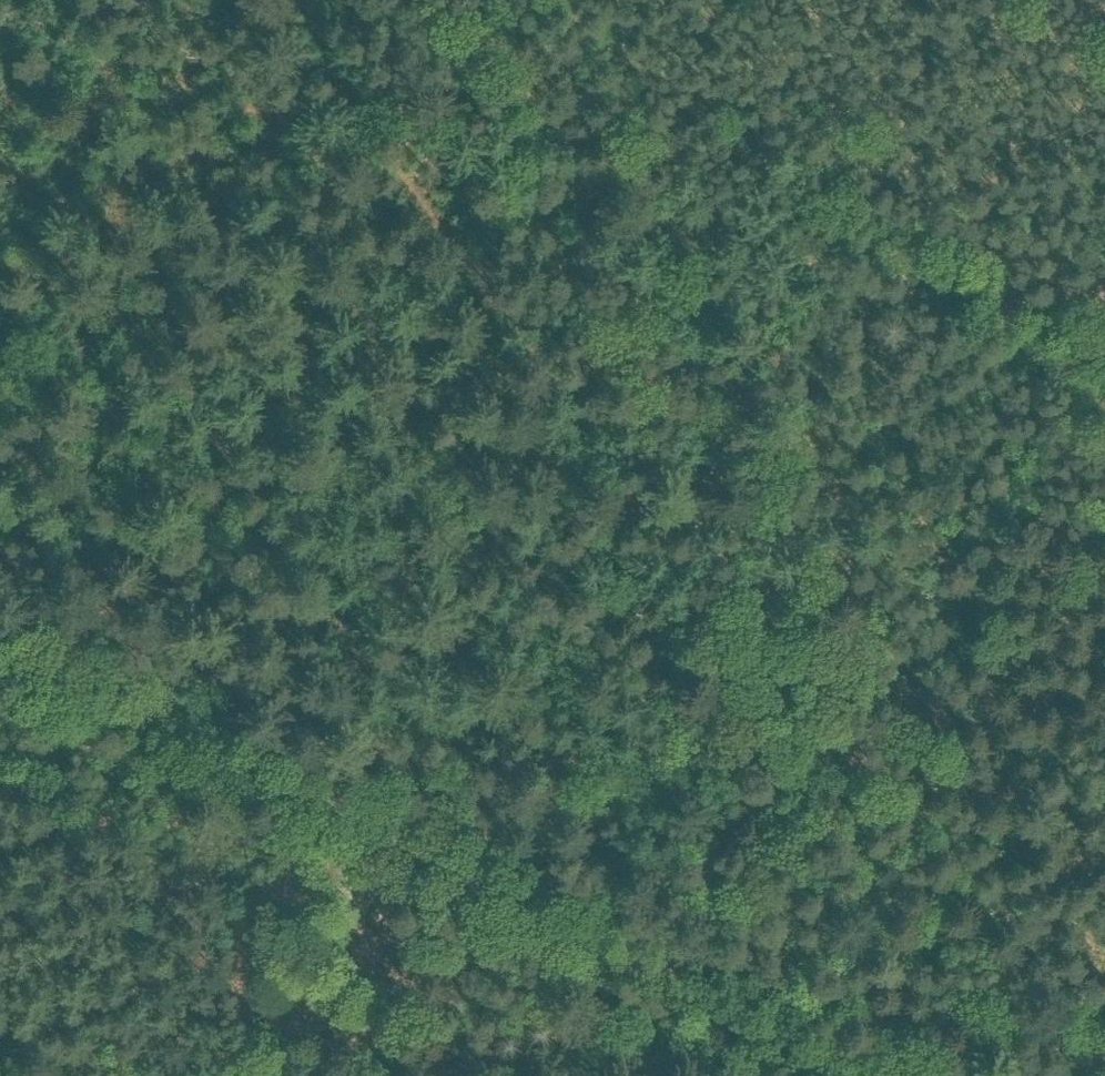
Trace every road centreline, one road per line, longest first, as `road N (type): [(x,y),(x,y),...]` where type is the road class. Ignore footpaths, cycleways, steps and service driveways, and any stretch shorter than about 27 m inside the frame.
road 1 (track): [(343,817),(850,1075)]
road 2 (track): [(0,645),(251,769)]

